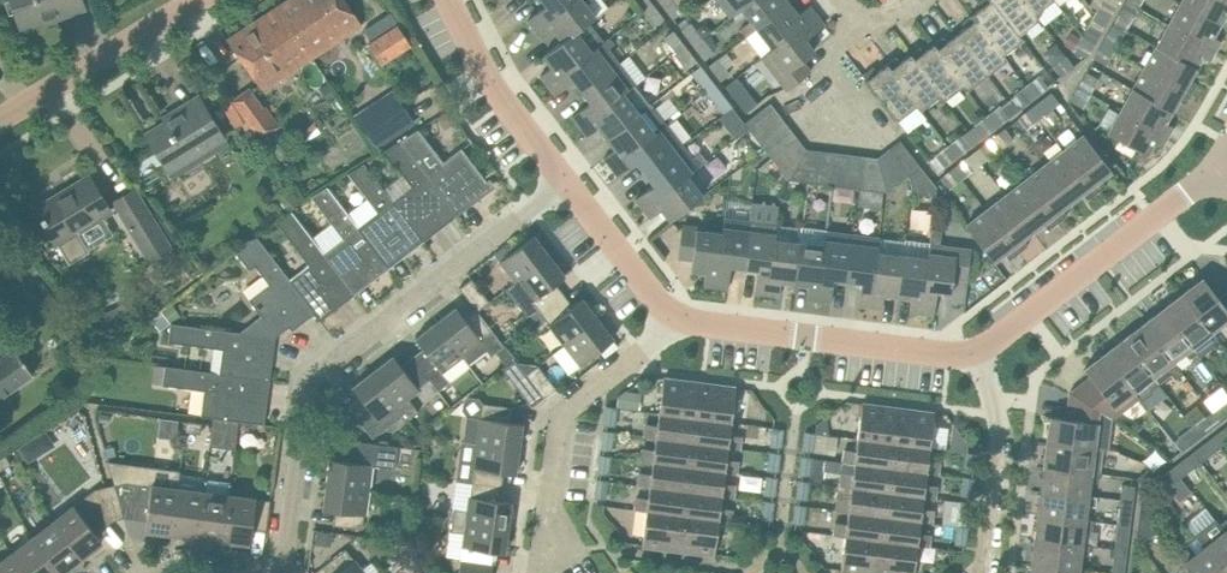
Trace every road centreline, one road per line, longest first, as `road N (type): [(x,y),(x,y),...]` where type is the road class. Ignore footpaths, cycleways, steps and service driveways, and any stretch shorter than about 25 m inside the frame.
road 1 (residential): [(269,572),(283,564),(312,388),(336,356),(565,184)]
road 2 (residential): [(1219,173),(1179,194),(972,354)]
road 3 (residential): [(972,354),(674,320)]
road 4 (residential): [(558,543),(548,503),(563,413),(674,320)]
road 5 (residential): [(0,118),(197,0)]
road 6 (residential): [(980,572),(993,396),(972,354)]
road 7 (residential): [(565,184),(487,80),(446,0)]
road 8 (residential): [(674,320),(565,184)]
road 9 (residential): [(813,130),(850,9)]

